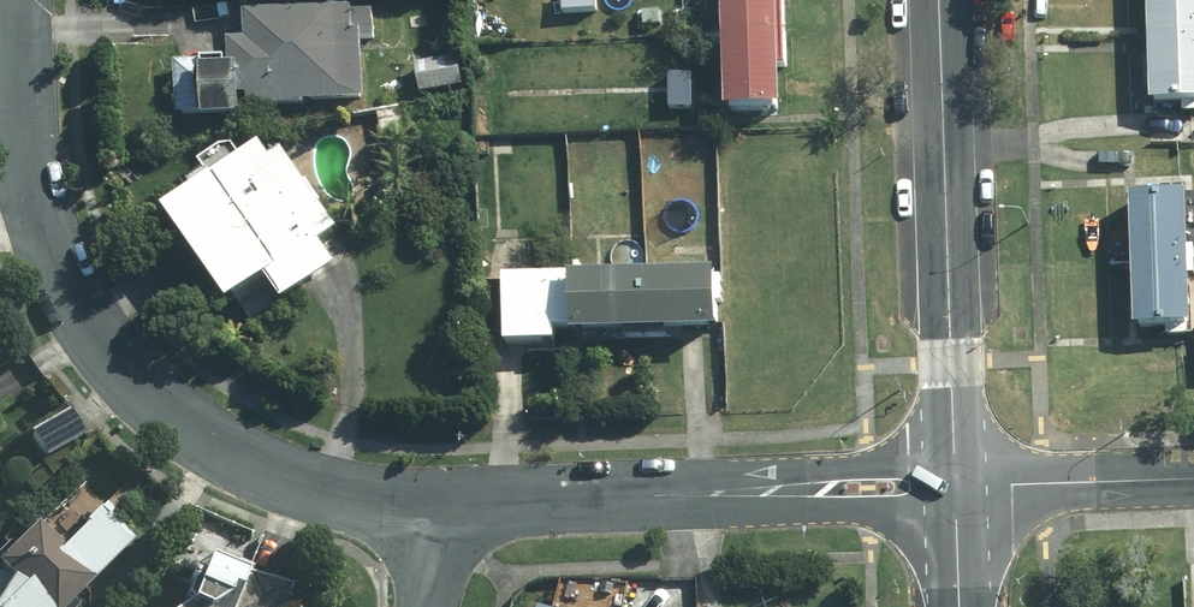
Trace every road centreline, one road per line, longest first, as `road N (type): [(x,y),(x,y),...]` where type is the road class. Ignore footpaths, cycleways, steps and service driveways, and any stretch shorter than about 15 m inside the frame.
road 1 (residential): [(454,505),(308,482),(241,458),(161,405),(123,366),(83,317),(47,237),(24,138),(17,0)]
road 2 (residential): [(956,486),(454,505)]
road 3 (residential): [(956,486),(939,0)]
road 4 (residential): [(956,486),(1193,477)]
road 5 (tertiary): [(960,606),(956,486)]

